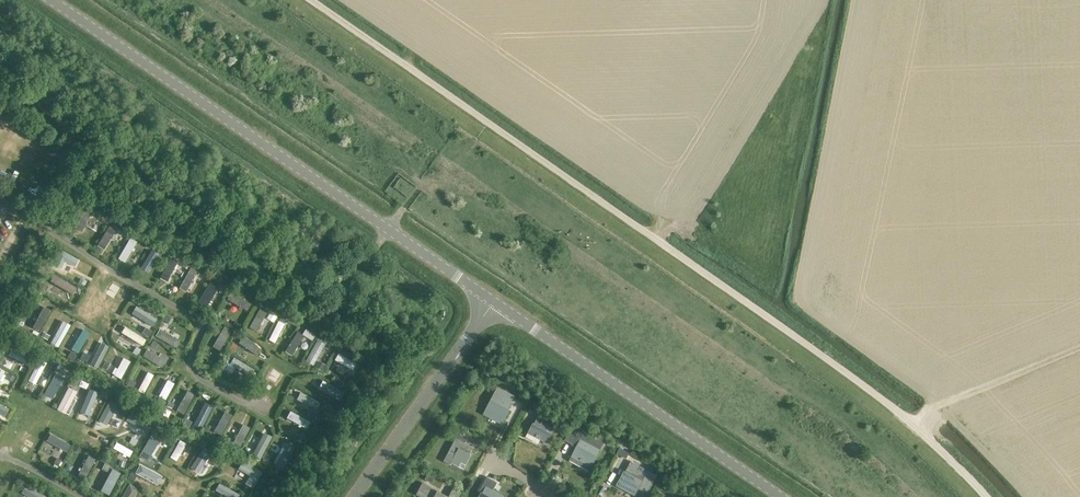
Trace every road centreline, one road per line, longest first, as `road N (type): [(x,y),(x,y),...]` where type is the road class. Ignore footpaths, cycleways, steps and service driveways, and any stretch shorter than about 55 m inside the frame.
road 1 (unclassified): [(987,496),(914,424),(313,0)]
road 2 (tertiary): [(493,302),(55,0)]
road 3 (tertiary): [(780,496),(493,302)]
road 4 (unclassified): [(354,496),(493,302)]
road 5 (track): [(1079,346),(930,409),(914,424)]

